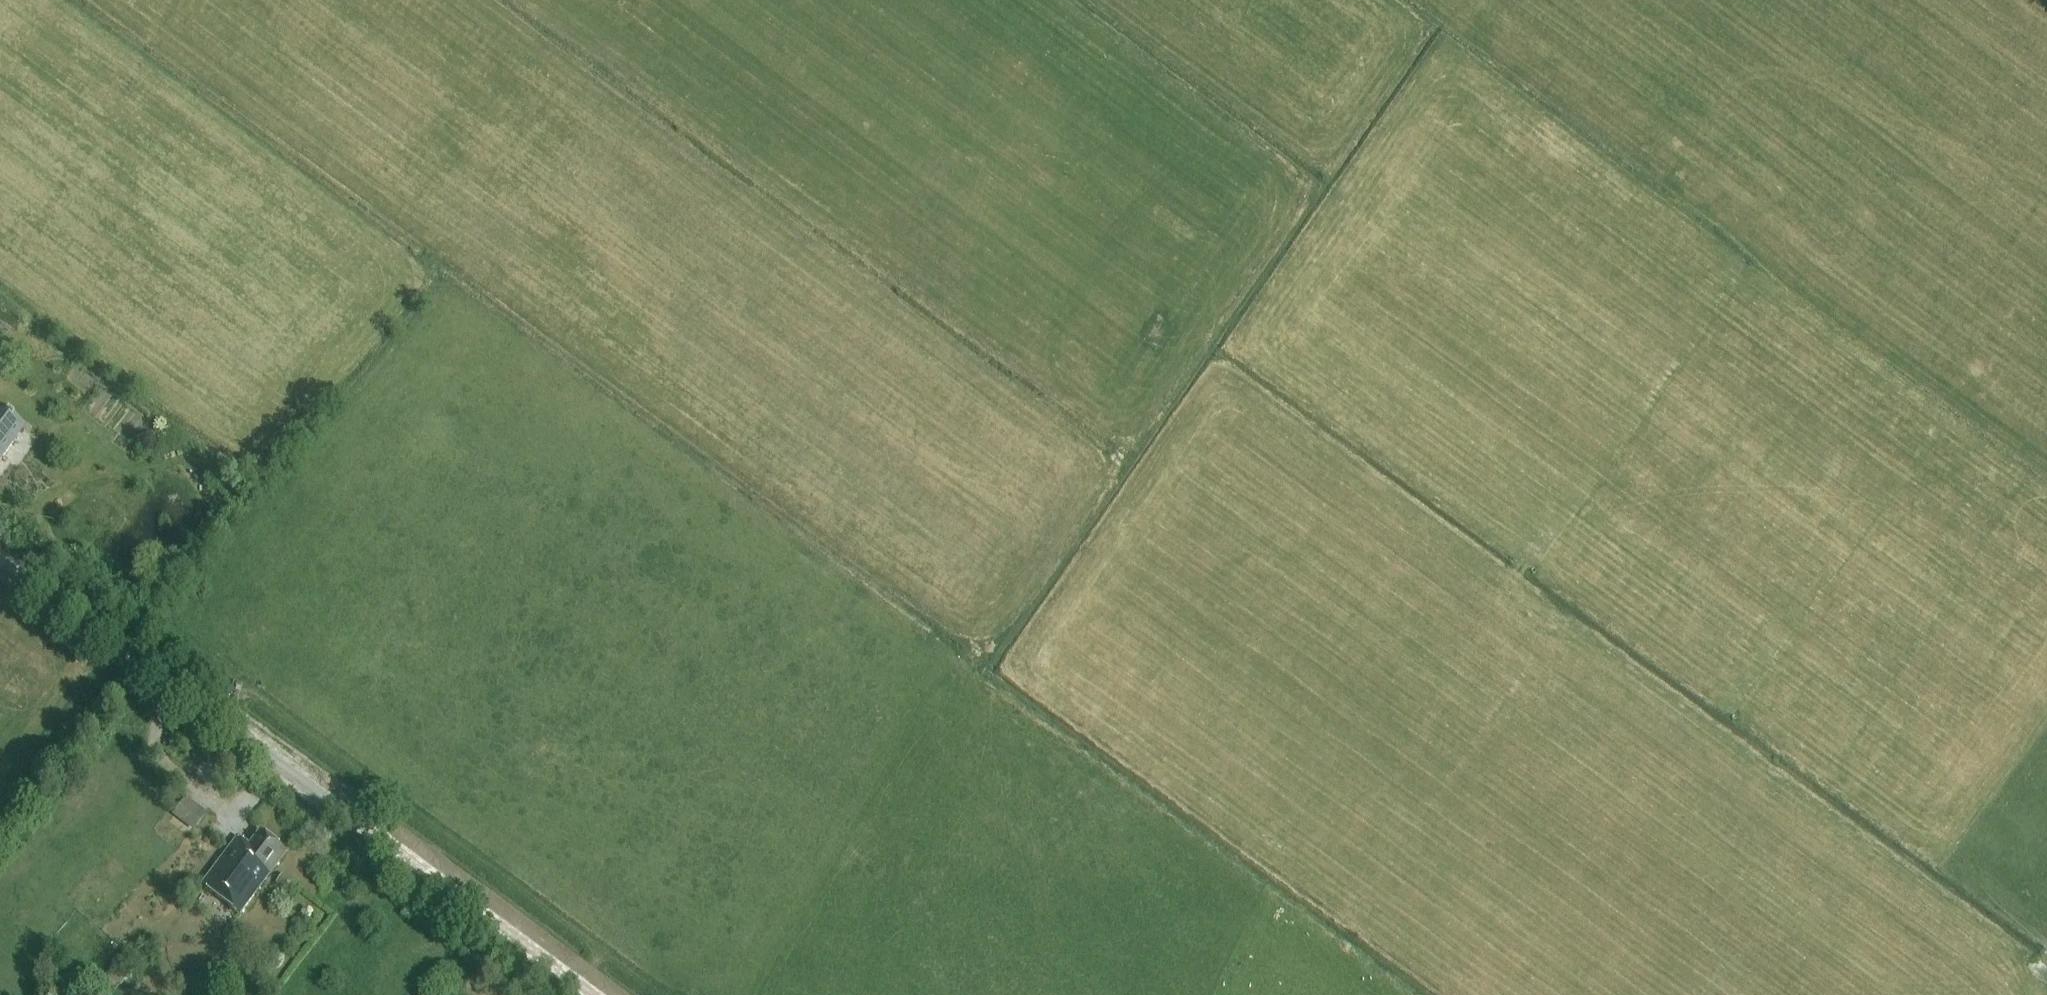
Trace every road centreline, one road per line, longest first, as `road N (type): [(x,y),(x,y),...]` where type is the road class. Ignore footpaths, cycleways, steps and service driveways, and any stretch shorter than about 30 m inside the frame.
road 1 (unclassified): [(592,994),(0,560)]

